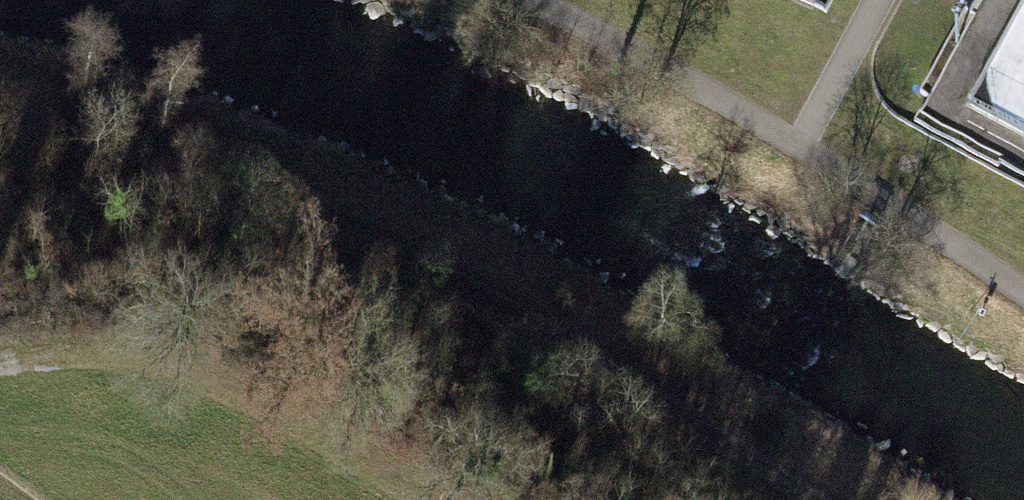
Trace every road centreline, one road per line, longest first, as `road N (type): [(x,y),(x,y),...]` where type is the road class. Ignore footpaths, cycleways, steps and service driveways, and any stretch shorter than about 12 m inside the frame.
road 1 (track): [(813,499),(520,314),(0,108)]
road 2 (track): [(532,0),(750,117),(1023,290)]
road 3 (track): [(0,368),(52,359),(177,370),(416,499)]

